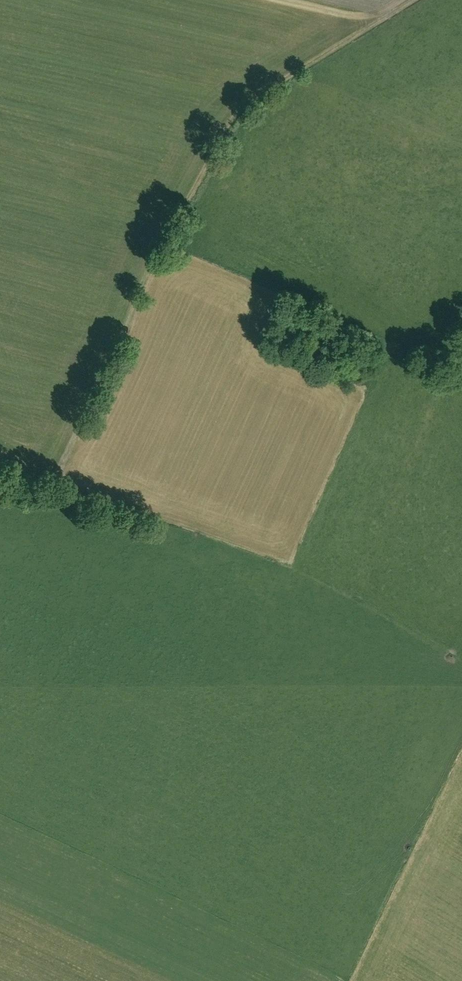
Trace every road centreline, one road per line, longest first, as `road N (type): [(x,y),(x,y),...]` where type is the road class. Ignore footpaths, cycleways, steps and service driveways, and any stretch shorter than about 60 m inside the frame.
road 1 (track): [(0,486),(43,497),(197,170),(235,113),(410,0)]

